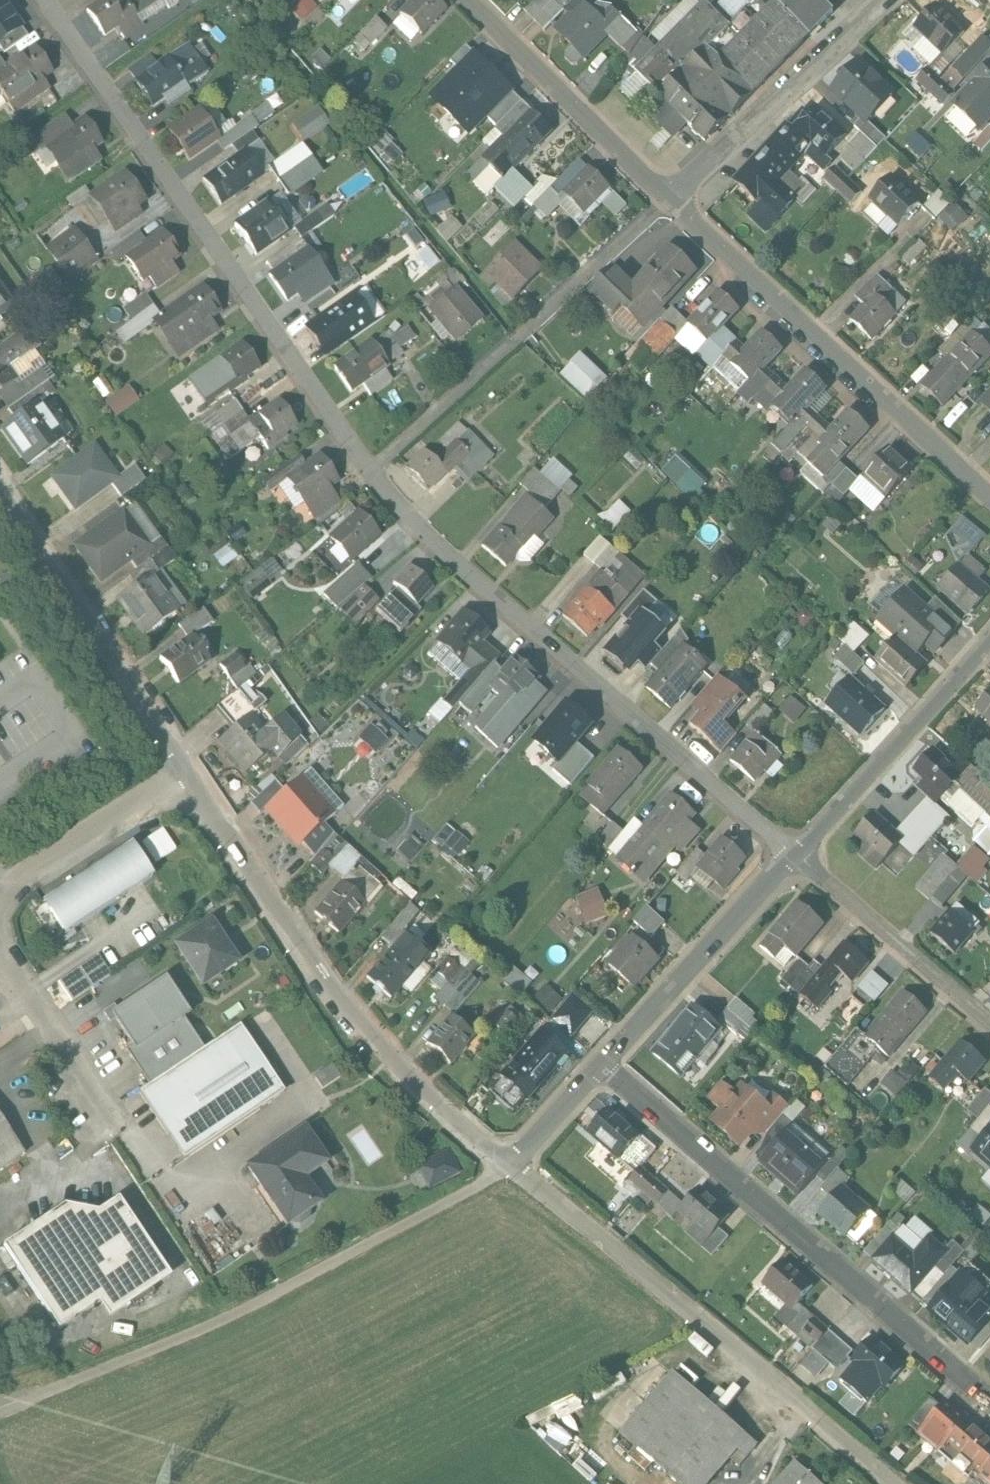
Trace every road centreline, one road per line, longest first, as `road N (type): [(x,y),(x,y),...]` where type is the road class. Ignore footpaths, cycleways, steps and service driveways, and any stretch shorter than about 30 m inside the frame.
road 1 (residential): [(41,0),(372,472)]
road 2 (residential): [(372,472),(432,543),(798,857)]
road 3 (residential): [(605,1061),(989,1400)]
road 4 (tertiary): [(507,1159),(892,1483)]
road 5 (tertiary): [(200,783),(400,1069),(507,1159)]
road 6 (residential): [(668,199),(989,495)]
road 7 (tertiary): [(0,486),(200,783)]
road 8 (residential): [(668,199),(882,0)]
road 9 (residential): [(989,636),(798,857)]
road 10 (residential): [(798,857),(605,1061)]
road 11 (residential): [(476,0),(668,199)]
road 12 (residential): [(798,857),(989,1020)]
road 13 (unclassified): [(200,783),(92,834),(30,878),(0,918)]
road 14 (residential): [(532,332),(668,199)]
road 15 (unclassified): [(0,940),(86,1106)]
road 16 (residential): [(372,472),(505,354)]
road 17 (residential): [(605,1061),(507,1159)]

